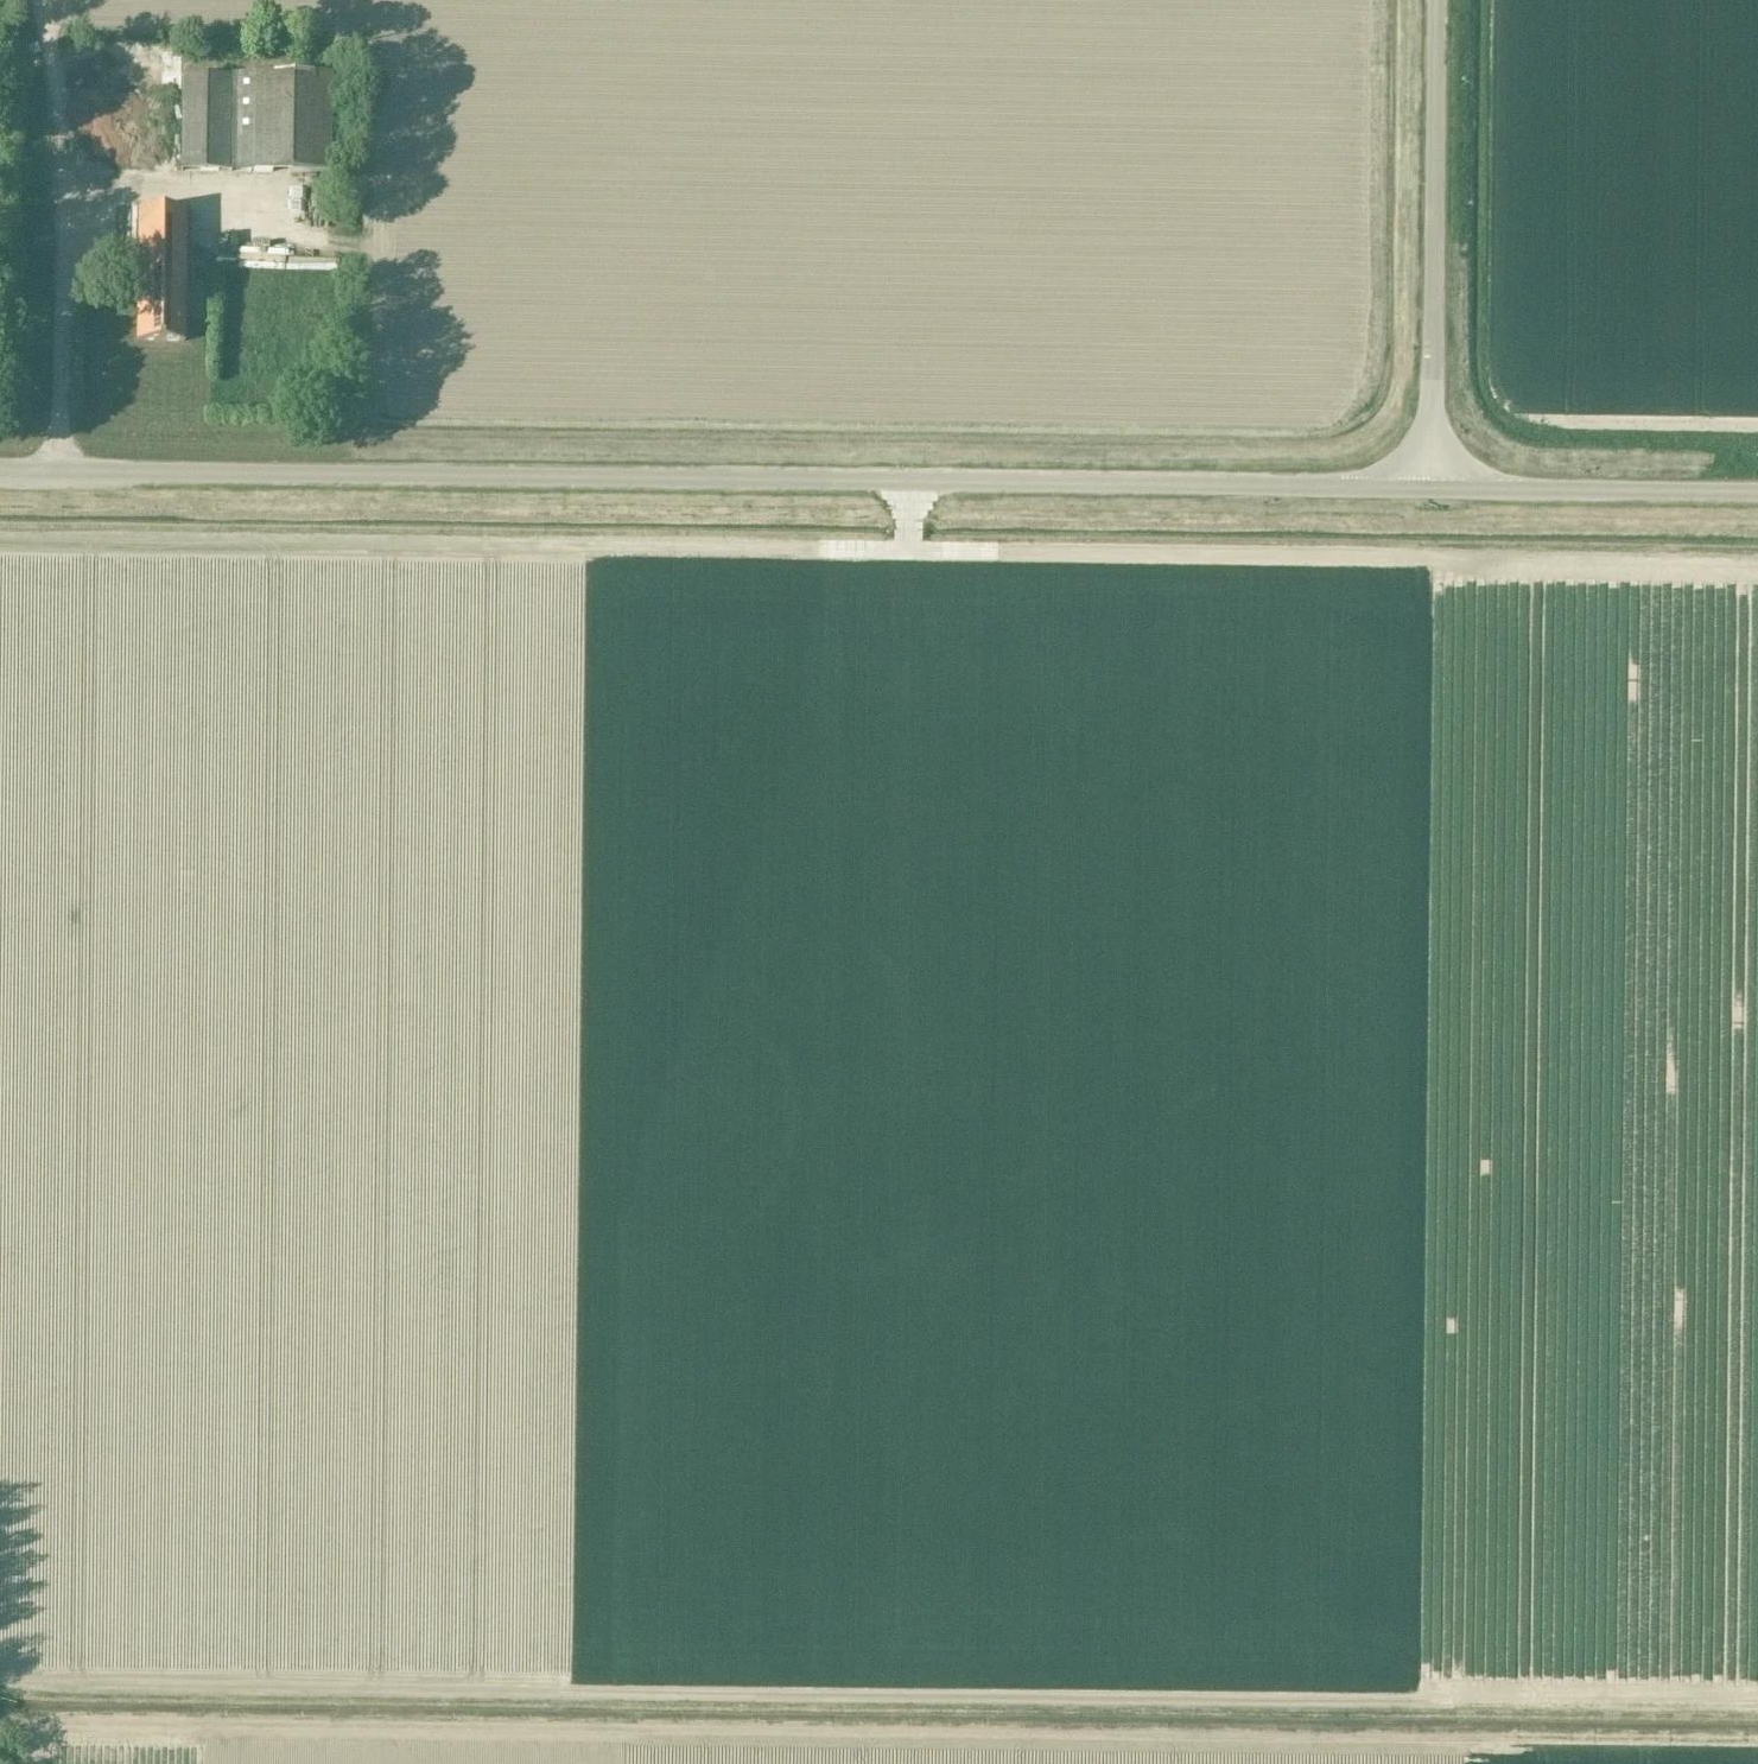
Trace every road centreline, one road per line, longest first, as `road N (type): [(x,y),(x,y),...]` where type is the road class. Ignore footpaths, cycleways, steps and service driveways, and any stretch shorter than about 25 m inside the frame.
road 1 (unclassified): [(1430,490),(0,472)]
road 2 (unclassified): [(1430,490),(1436,0)]
road 3 (unclassified): [(1757,493),(1430,490)]

